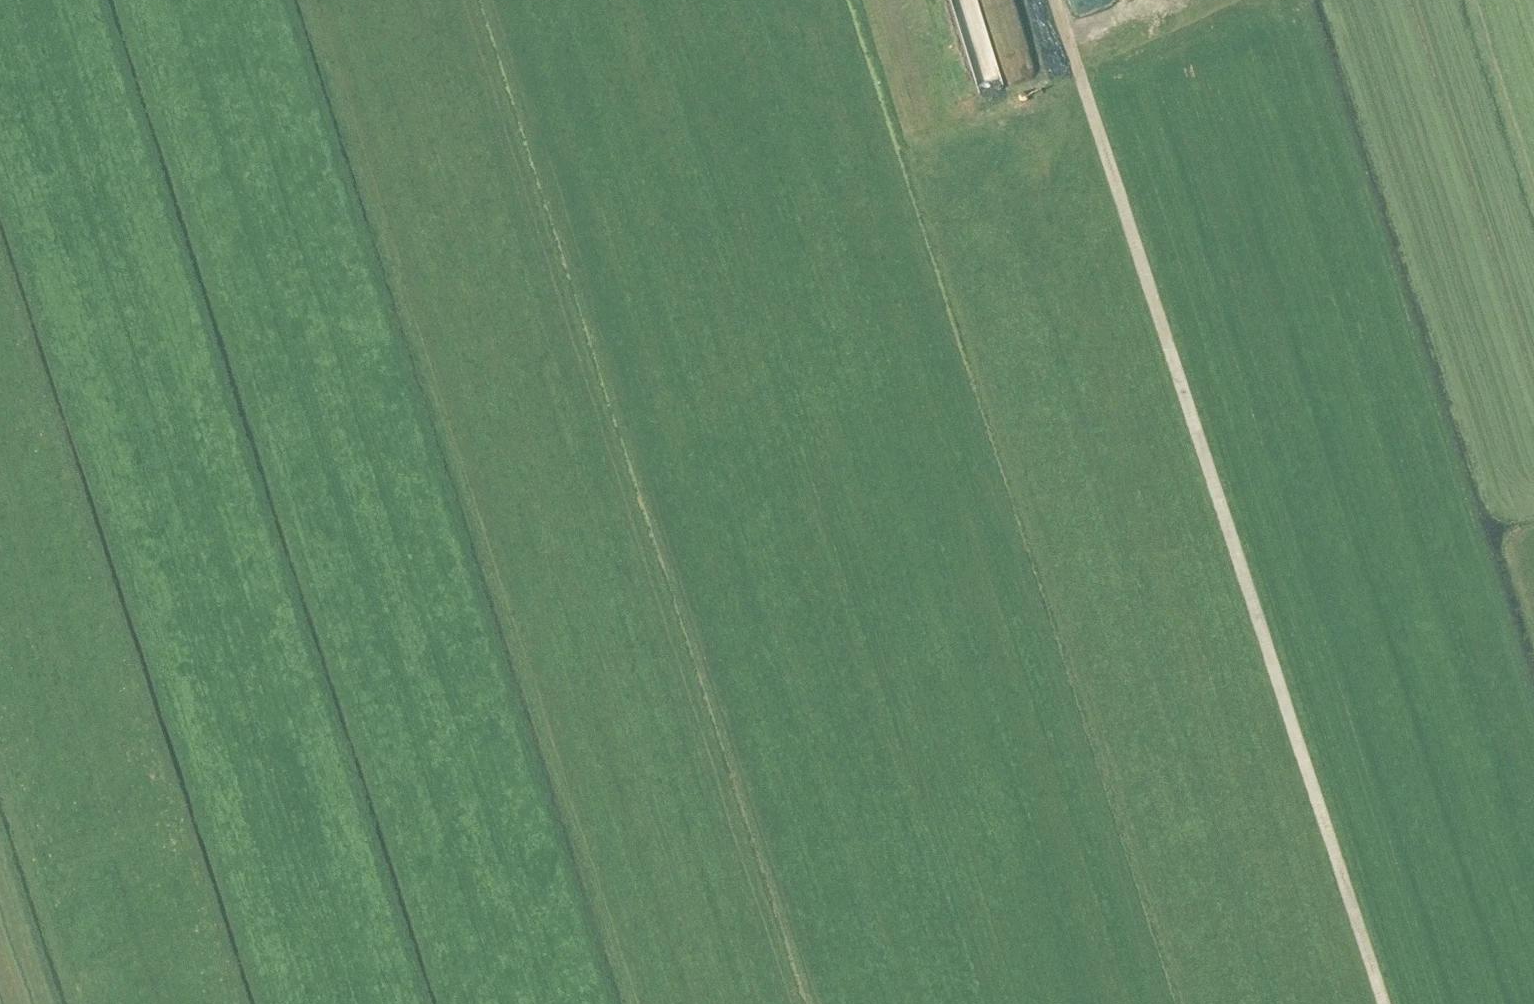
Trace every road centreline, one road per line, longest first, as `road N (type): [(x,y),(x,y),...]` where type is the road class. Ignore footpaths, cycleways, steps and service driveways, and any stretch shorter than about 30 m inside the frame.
road 1 (track): [(1384,1003),(1057,0)]

